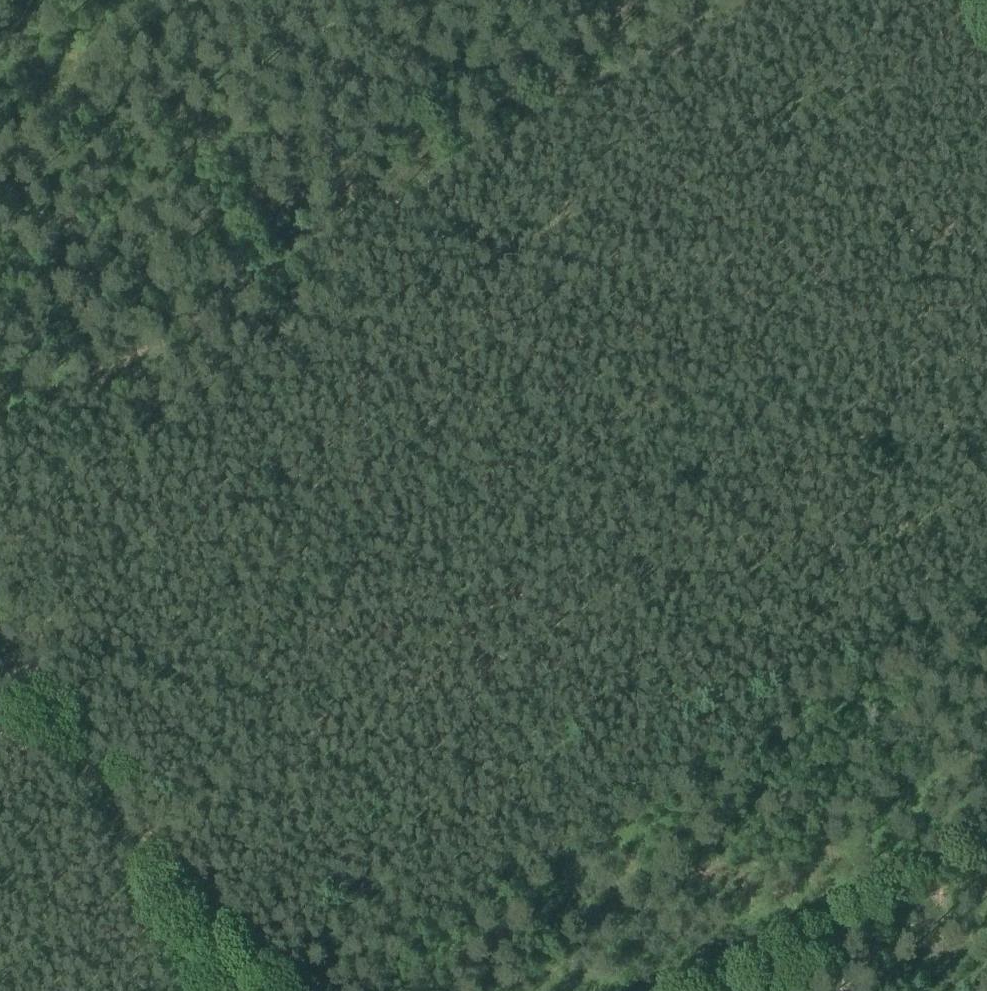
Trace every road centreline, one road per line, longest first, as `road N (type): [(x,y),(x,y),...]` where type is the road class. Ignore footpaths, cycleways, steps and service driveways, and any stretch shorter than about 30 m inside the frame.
road 1 (track): [(0,428),(766,0)]
road 2 (track): [(0,615),(250,990)]
road 3 (track): [(746,990),(986,861)]

